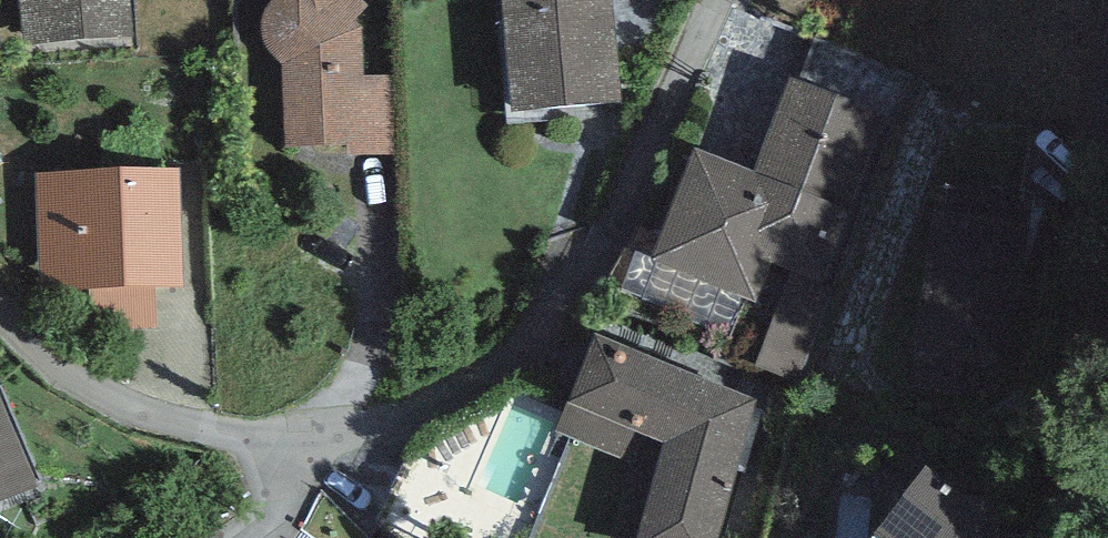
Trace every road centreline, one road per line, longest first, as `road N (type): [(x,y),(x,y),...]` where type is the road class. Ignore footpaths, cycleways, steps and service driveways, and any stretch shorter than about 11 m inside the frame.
road 1 (residential): [(713,0),(661,122),(559,306),(511,360),(427,410),(293,438),(180,423),(86,382),(43,352),(0,304)]
road 2 (residential): [(1057,537),(1107,58)]

